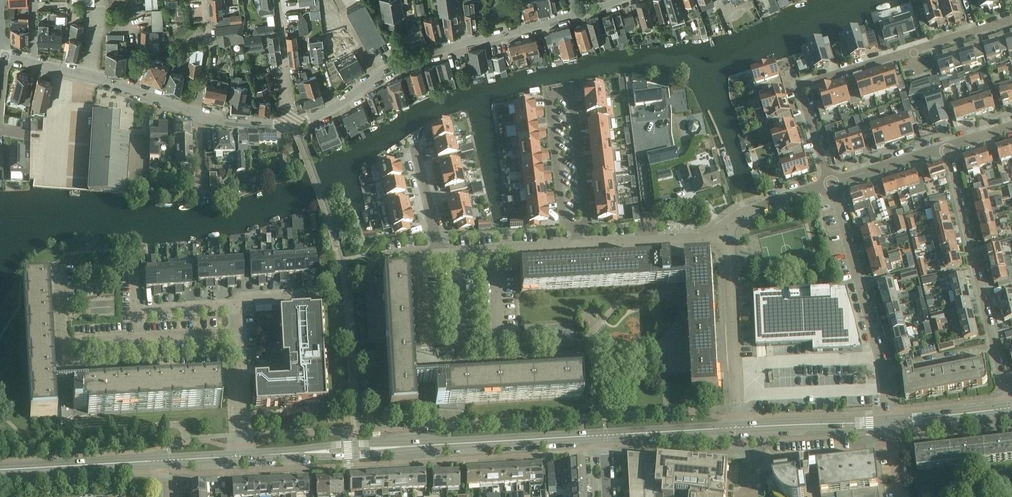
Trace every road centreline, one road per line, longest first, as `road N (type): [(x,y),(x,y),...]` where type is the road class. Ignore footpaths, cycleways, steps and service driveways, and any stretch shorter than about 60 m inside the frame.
road 1 (tertiary): [(241,458),(605,437)]
road 2 (tertiary): [(293,125),(218,119),(0,55)]
road 3 (residential): [(577,228),(564,221),(547,96),(571,93),(587,218)]
road 4 (residential): [(891,421),(831,183)]
road 5 (residential): [(1006,384),(946,152)]
road 6 (tertiary): [(499,34),(440,47),(293,125)]
road 7 (residential): [(913,49),(796,86),(831,183)]
road 8 (residential): [(498,361),(423,364),(418,253),(441,252)]
road 9 (residential): [(65,344),(66,366),(83,381),(237,374)]
road 10 (residential): [(683,340),(673,353),(498,361)]
road 11 (residential): [(736,430),(731,239)]
road 12 (tertiary): [(0,471),(169,462)]
road 13 (tertiary): [(736,430),(891,421)]
road 14 (residential): [(579,247),(731,239)]
road 15 (tertiary): [(605,437),(736,430)]
road 16 (residential): [(293,125),(278,0)]
road 17 (residential): [(731,239),(734,217),(831,183)]
road 18 (residential): [(772,458),(894,445)]
road 19 (tertiary): [(615,0),(499,34)]

